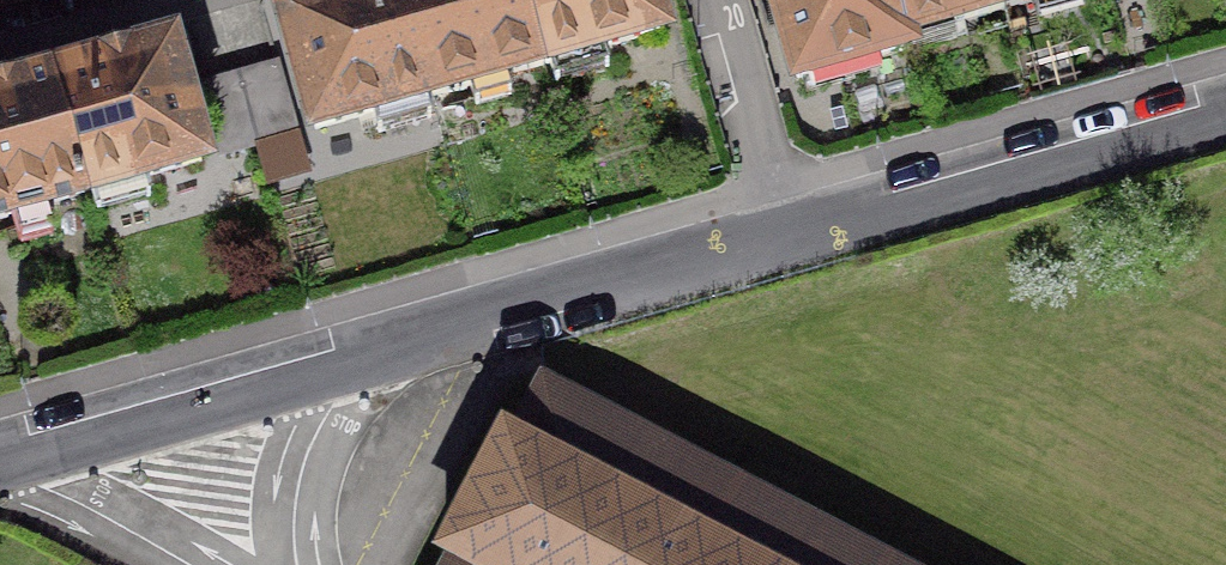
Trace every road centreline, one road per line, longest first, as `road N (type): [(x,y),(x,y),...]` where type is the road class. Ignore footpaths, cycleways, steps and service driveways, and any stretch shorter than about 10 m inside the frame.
road 1 (residential): [(1225,107),(0,451)]

